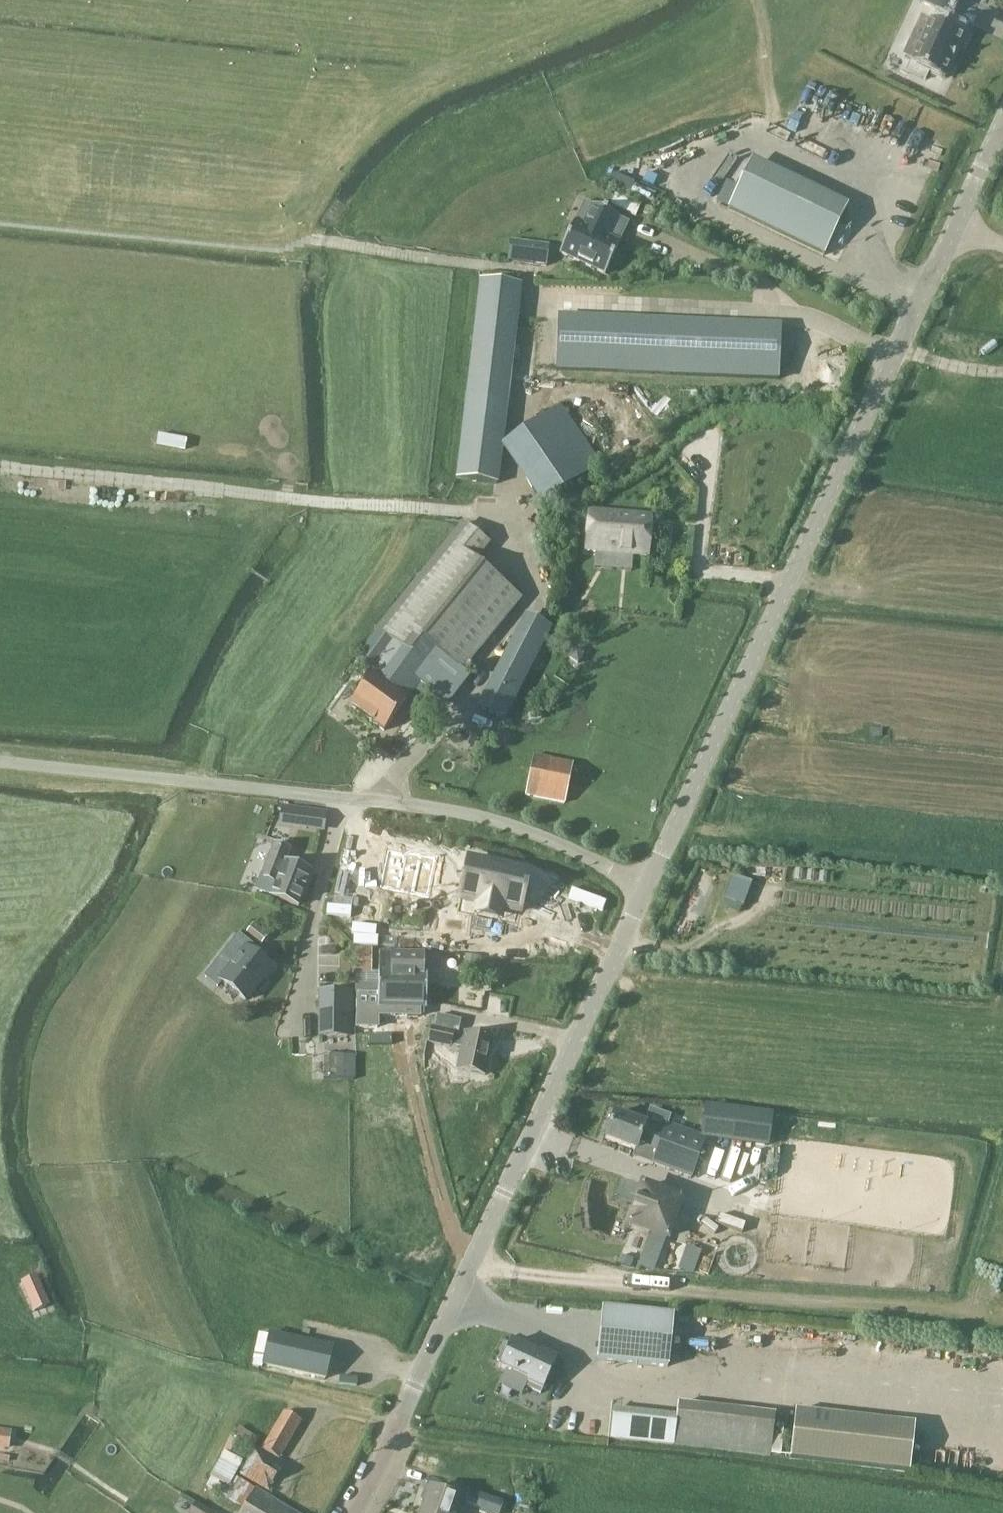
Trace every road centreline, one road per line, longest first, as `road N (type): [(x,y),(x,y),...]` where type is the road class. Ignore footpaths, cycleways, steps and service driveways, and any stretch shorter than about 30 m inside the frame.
road 1 (tertiary): [(647,886),(1002,121)]
road 2 (tertiary): [(354,1512),(647,886)]
road 3 (unclassified): [(647,886),(525,829),(459,811),(0,761)]
road 4 (track): [(516,514),(0,468)]
road 5 (track): [(322,239),(529,272),(532,291),(574,301)]
road 6 (track): [(755,0),(773,110),(770,143)]

